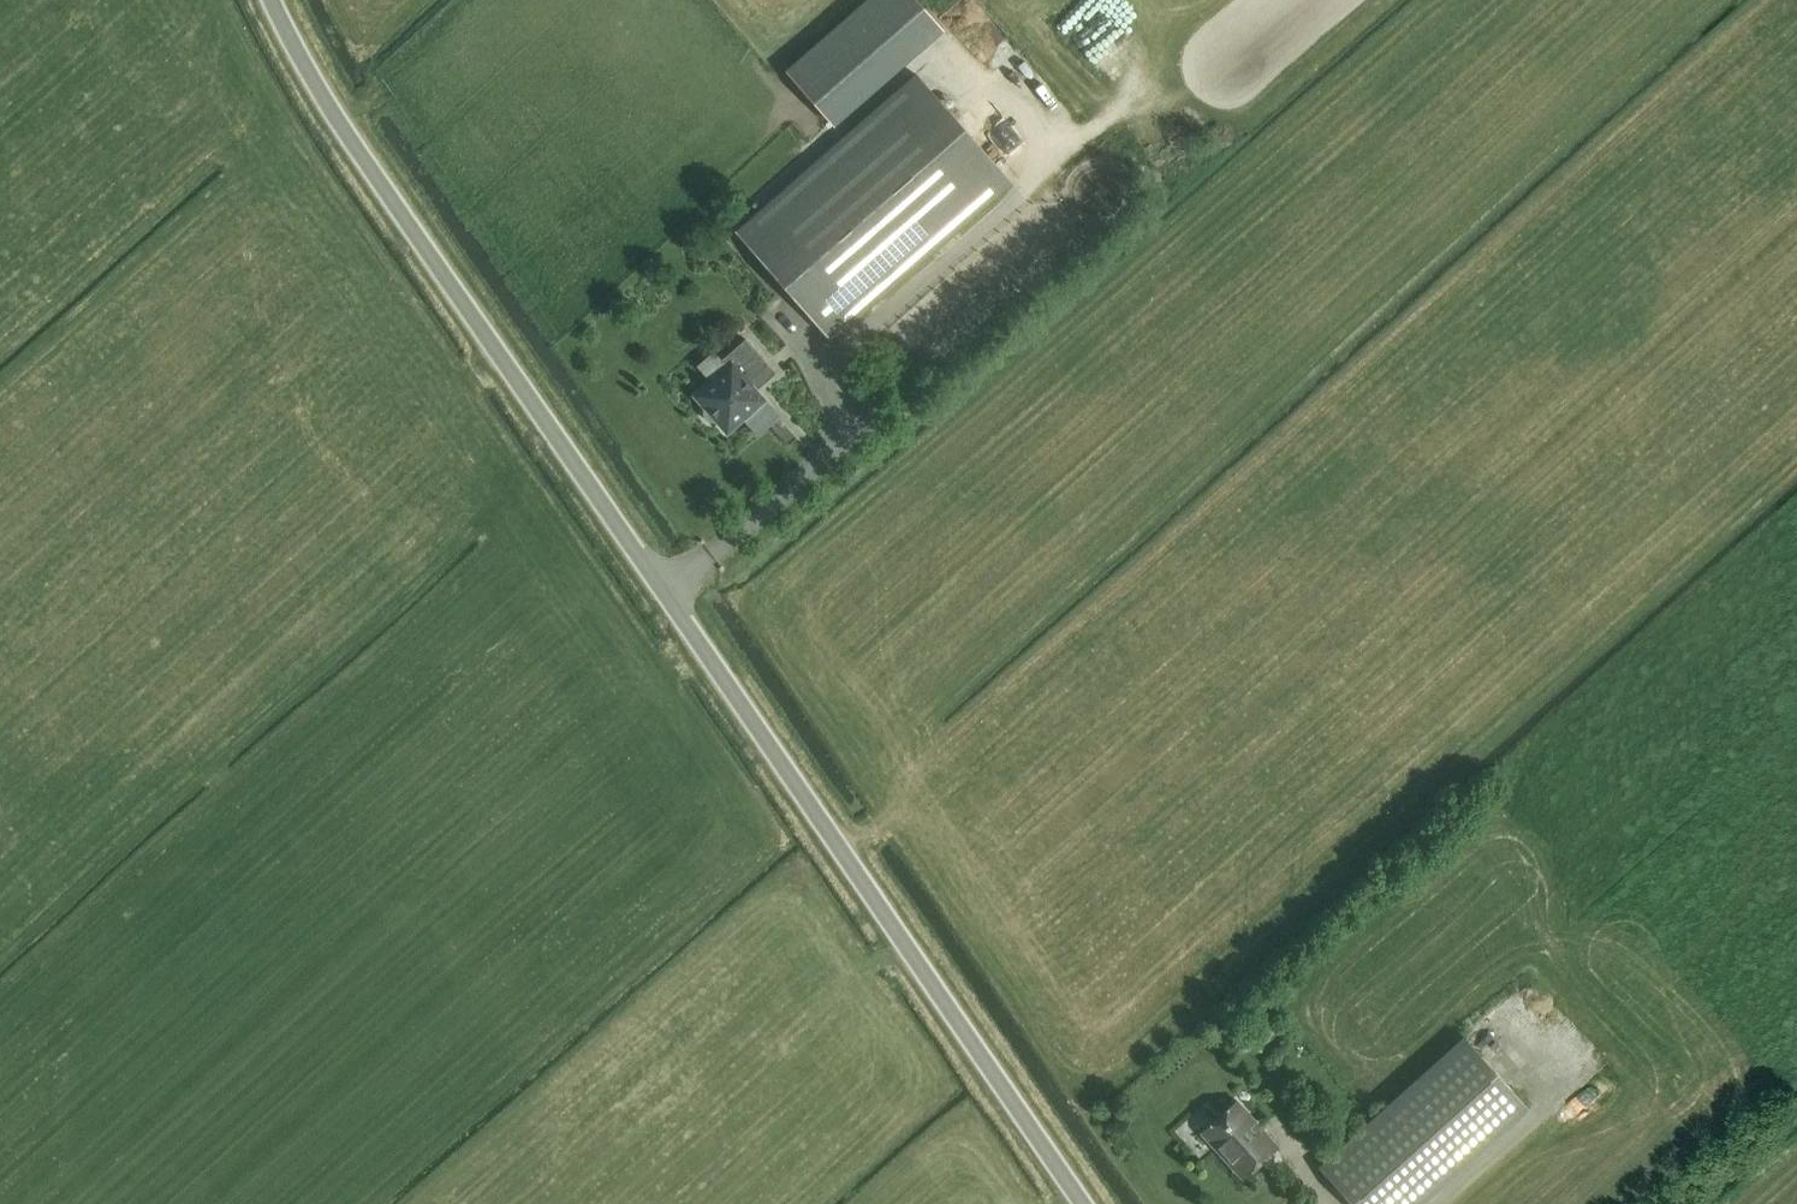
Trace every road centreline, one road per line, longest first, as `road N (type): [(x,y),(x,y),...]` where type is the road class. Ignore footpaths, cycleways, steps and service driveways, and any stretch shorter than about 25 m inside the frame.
road 1 (tertiary): [(1082,1203),(295,54),(269,0)]

